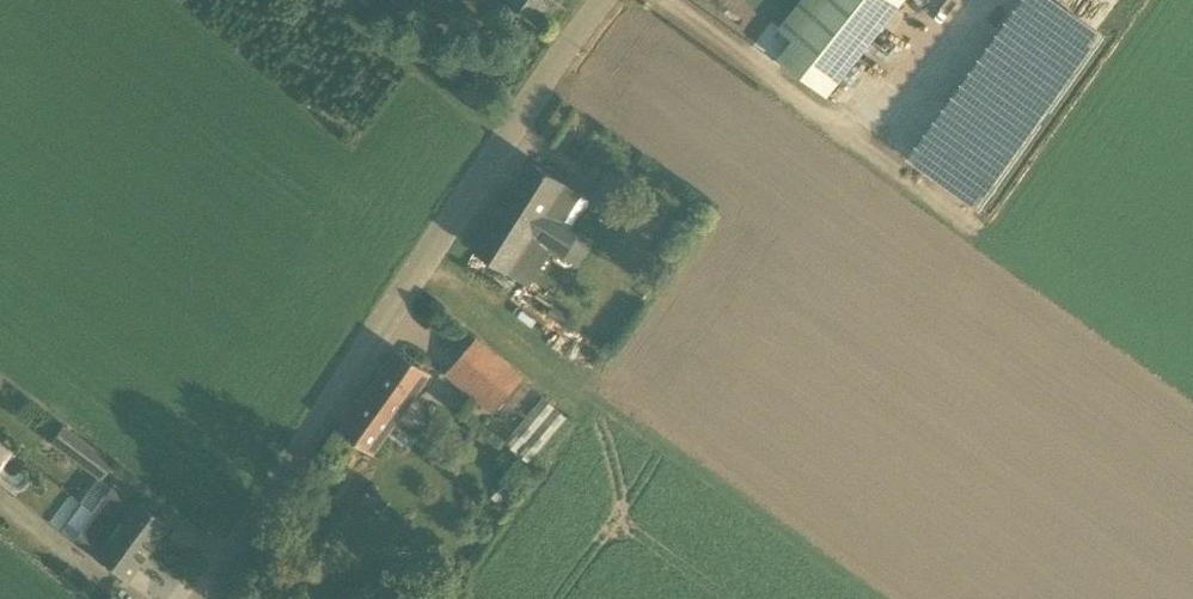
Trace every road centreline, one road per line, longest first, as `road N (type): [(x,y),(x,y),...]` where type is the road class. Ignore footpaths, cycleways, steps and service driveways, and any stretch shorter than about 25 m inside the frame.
road 1 (tertiary): [(203,598),(400,291),(610,0)]

